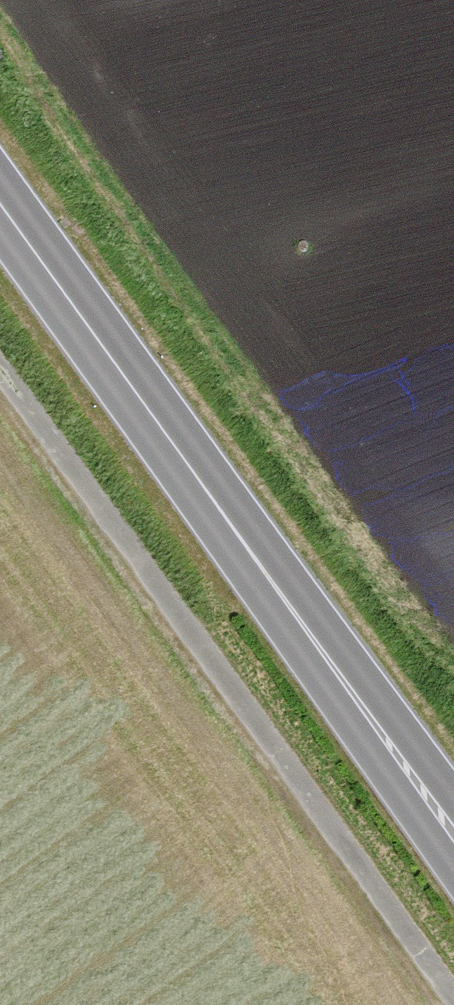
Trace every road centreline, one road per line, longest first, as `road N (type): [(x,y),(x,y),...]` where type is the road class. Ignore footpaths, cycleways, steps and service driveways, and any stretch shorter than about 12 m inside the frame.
road 1 (secondary): [(453,833),(0,204)]
road 2 (track): [(0,370),(453,994)]

